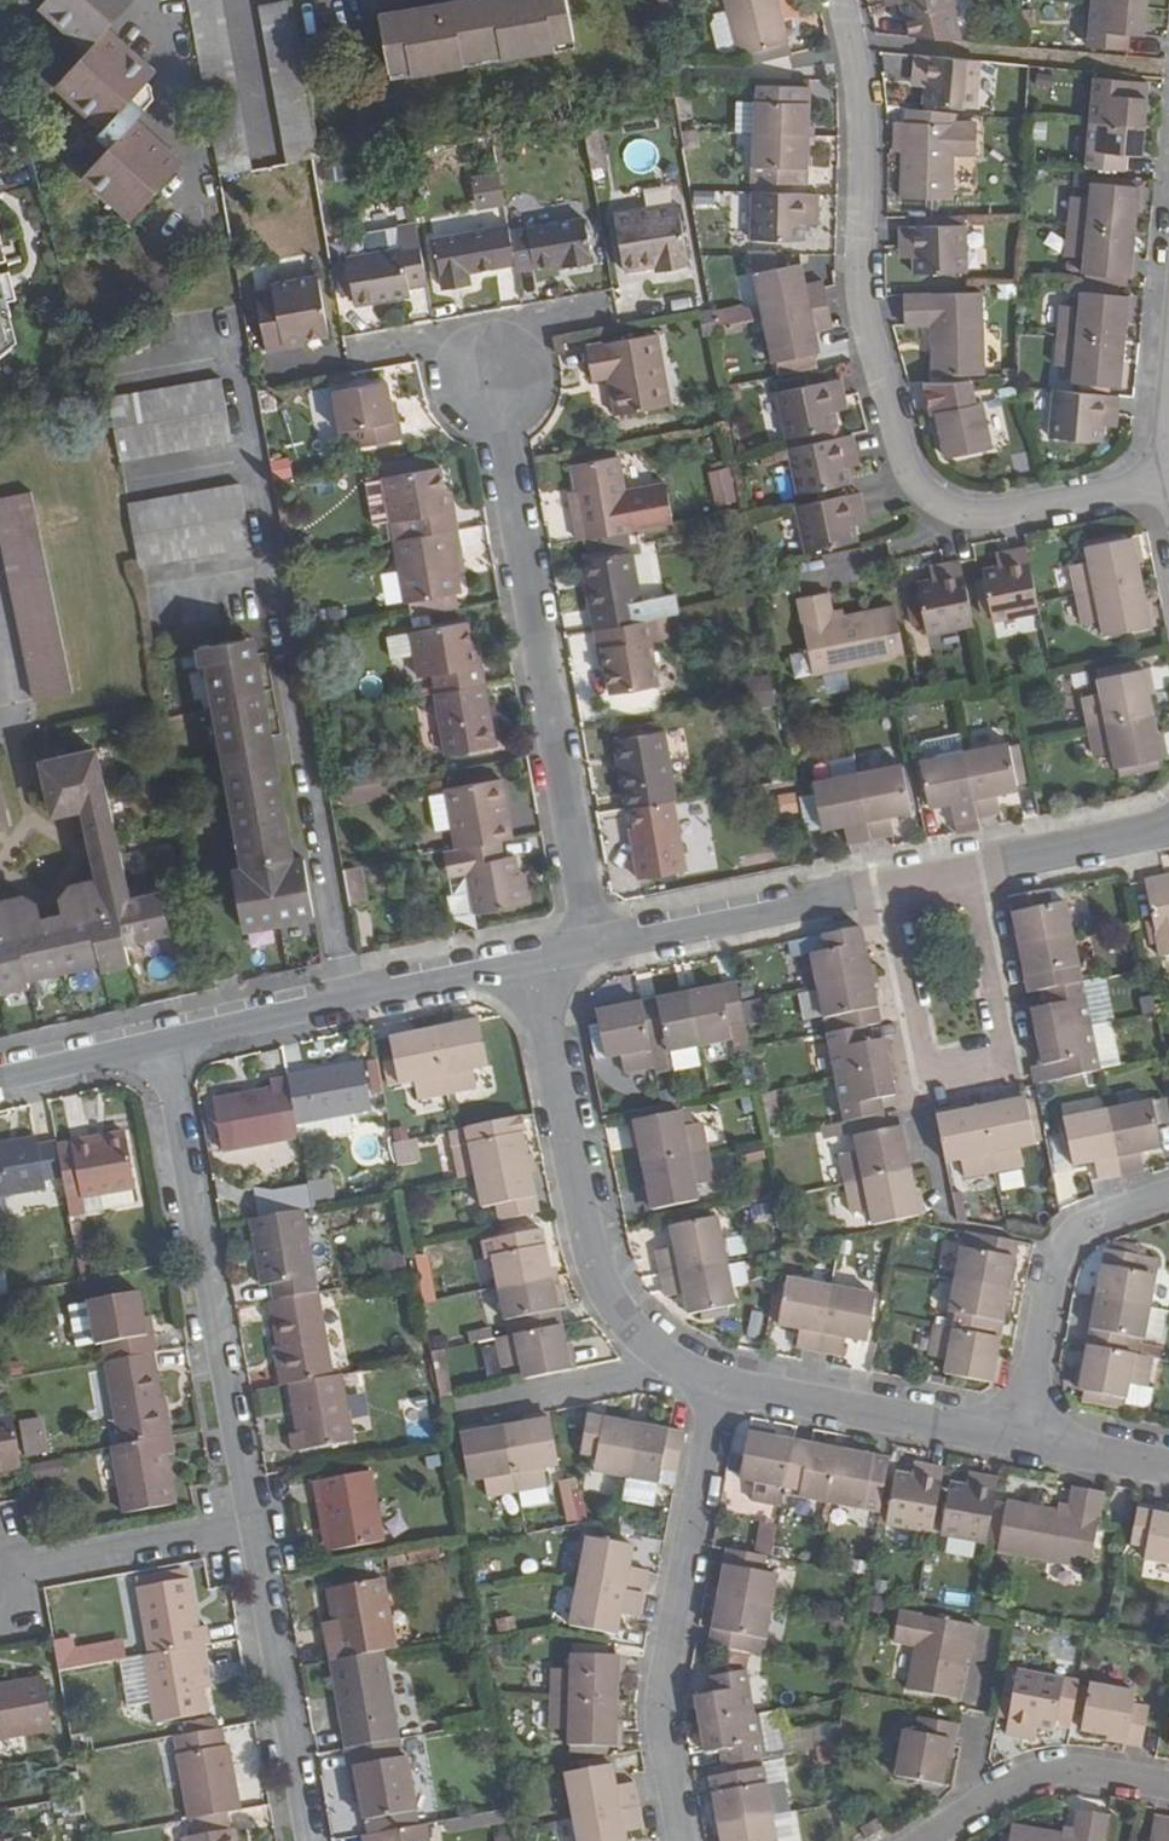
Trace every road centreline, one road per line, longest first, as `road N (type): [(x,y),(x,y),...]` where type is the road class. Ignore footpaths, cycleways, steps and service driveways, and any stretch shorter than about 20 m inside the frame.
road 1 (residential): [(841,0),(859,78),(860,292),(919,492),(951,515),(993,519),(1168,485)]
road 2 (residential): [(597,948),(493,388)]
road 3 (residential): [(259,1535),(165,1047)]
road 4 (residential): [(542,960),(595,1271),(658,1358),(719,1390)]
road 5 (residential): [(946,880),(972,898),(1004,1047),(989,1069),(944,1078),(925,1063),(894,915),(905,889)]
road 6 (residential): [(682,1840),(658,1709),(719,1390)]
road 7 (residential): [(165,1047),(542,960)]
road 8 (residential): [(1168,1197),(1074,1238),(1049,1271),(1022,1442)]
road 9 (residential): [(597,948),(905,889)]
road 10 (residential): [(311,1840),(259,1535)]
road 11 (residential): [(719,1390),(1022,1442)]
road 12 (residential): [(927,1840),(1048,1774),(1168,1787)]
road 13 (residential): [(9,1578),(259,1535)]
road 14 (residential): [(1168,834),(946,880)]
road 15 (residential): [(0,1083),(165,1047)]
road 16 (residential): [(1022,1442),(1168,1473)]

